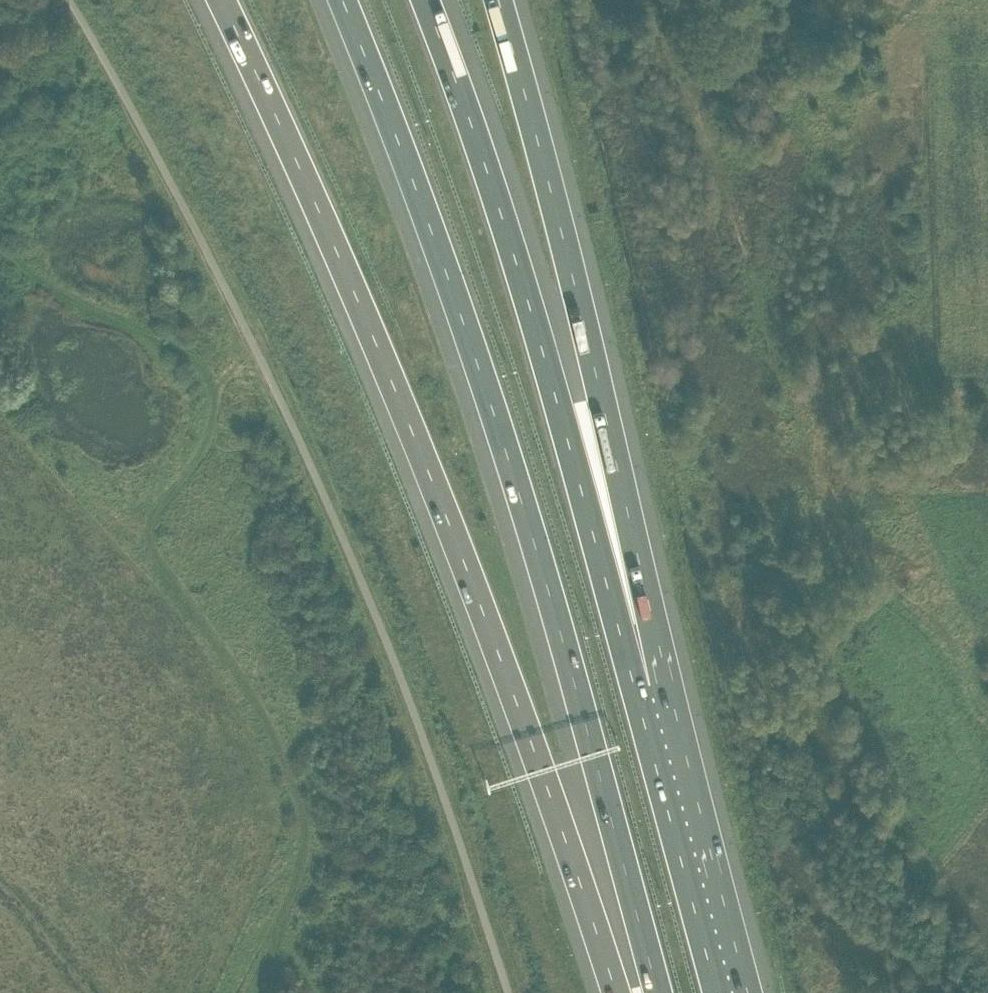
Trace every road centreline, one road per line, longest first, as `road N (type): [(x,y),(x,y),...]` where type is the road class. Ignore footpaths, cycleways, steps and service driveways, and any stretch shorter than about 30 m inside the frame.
road 1 (motorway): [(217,0),(417,439),(614,992)]
road 2 (motorway): [(345,0),(419,181),(497,412),(657,992)]
road 3 (track): [(267,992),(305,838),(293,787),(241,685),(151,550),(165,489),(203,431),(207,382),(185,351),(104,319),(21,269),(0,247)]
road 4 (track): [(661,0),(663,44),(709,146),(825,491),(863,554),(950,634),(987,716)]
road 5 (motorway): [(635,690),(555,395),(429,0)]
road 6 (motorway): [(635,690),(601,397),(501,0)]
road 7 (motorway): [(717,992),(635,690)]

